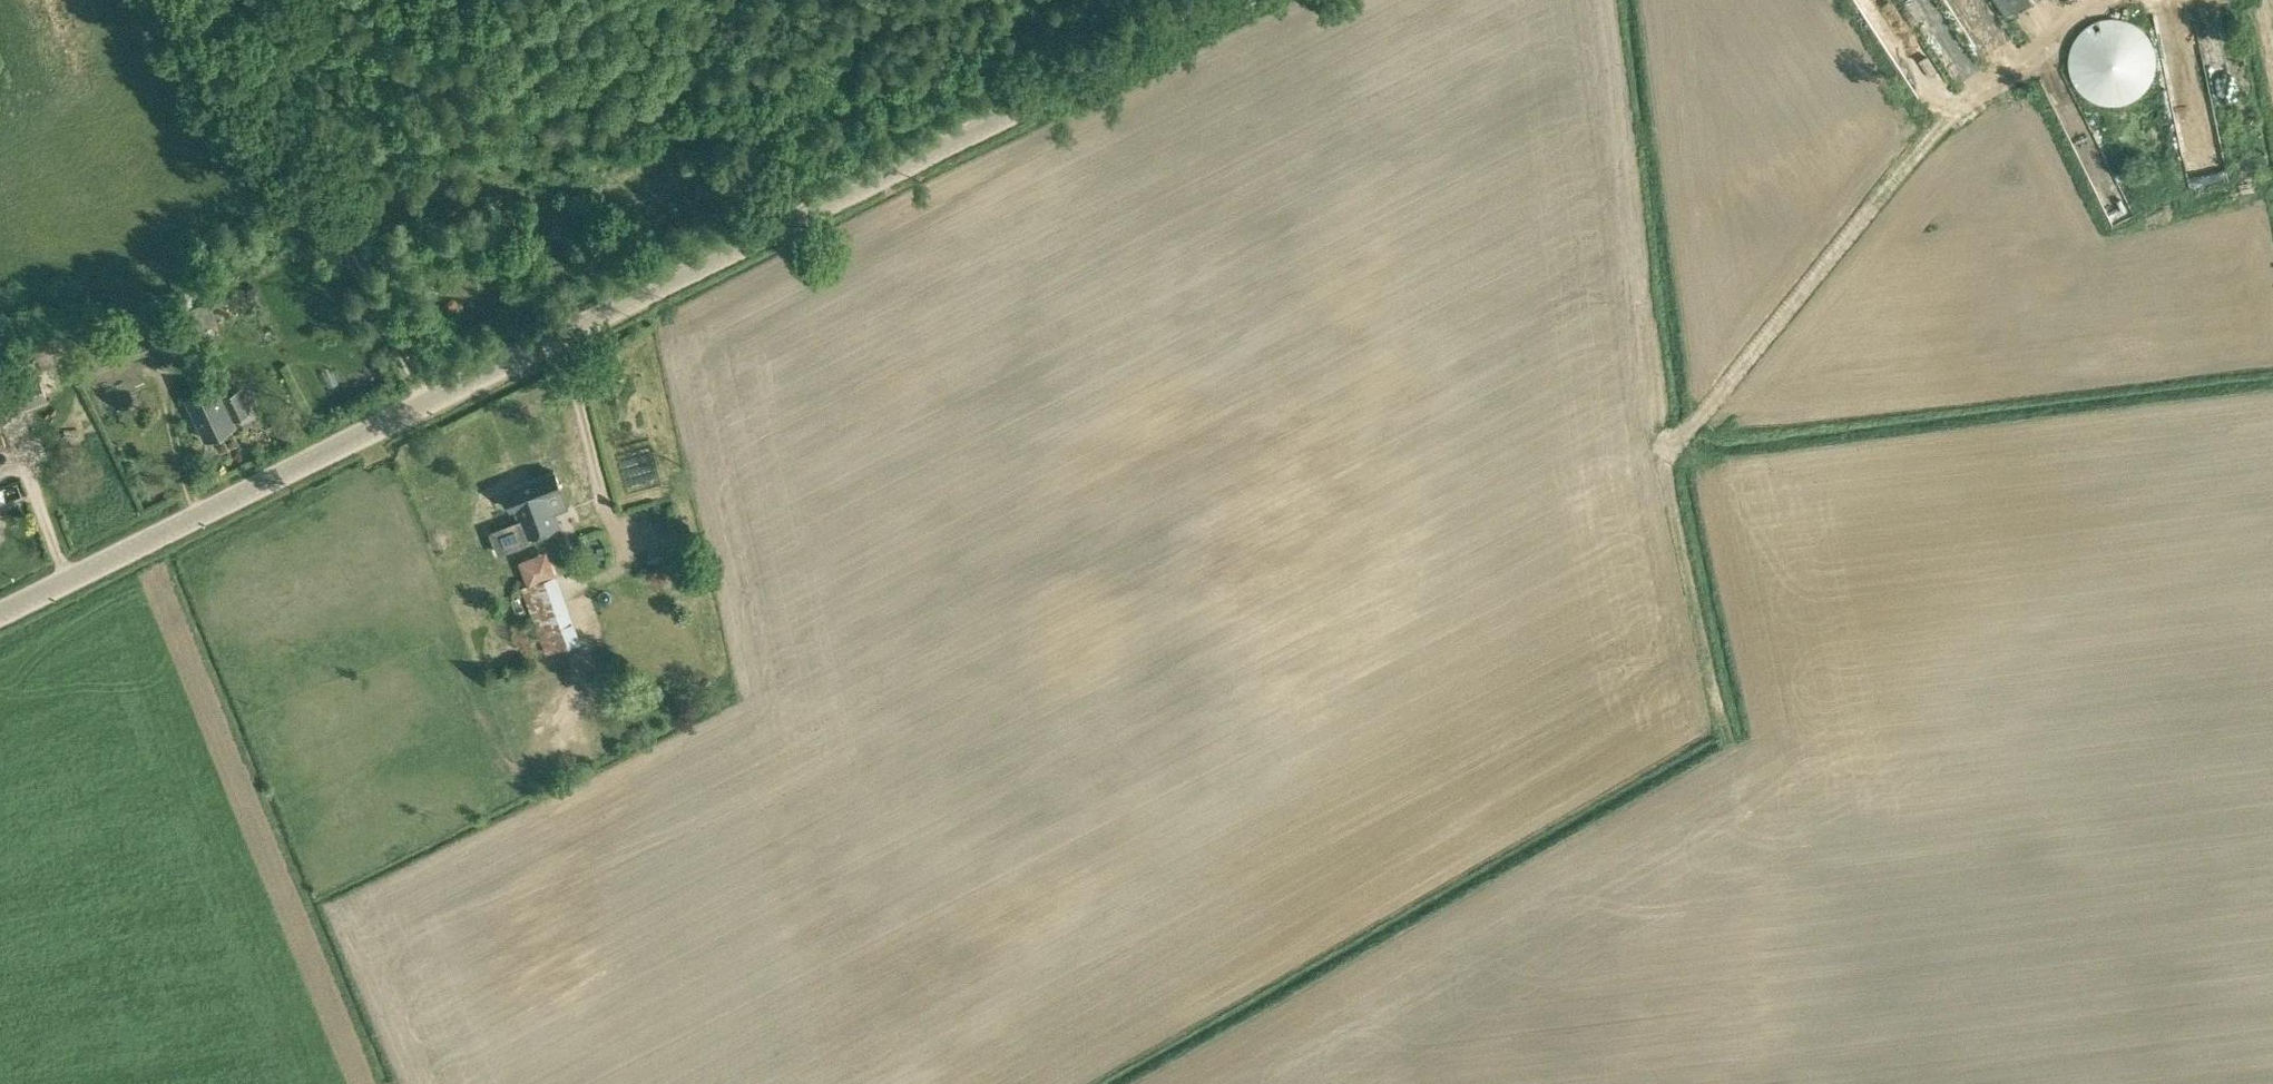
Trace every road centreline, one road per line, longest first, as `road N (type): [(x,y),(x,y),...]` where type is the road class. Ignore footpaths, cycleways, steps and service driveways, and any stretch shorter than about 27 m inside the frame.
road 1 (tertiary): [(0,614),(1236,0)]

